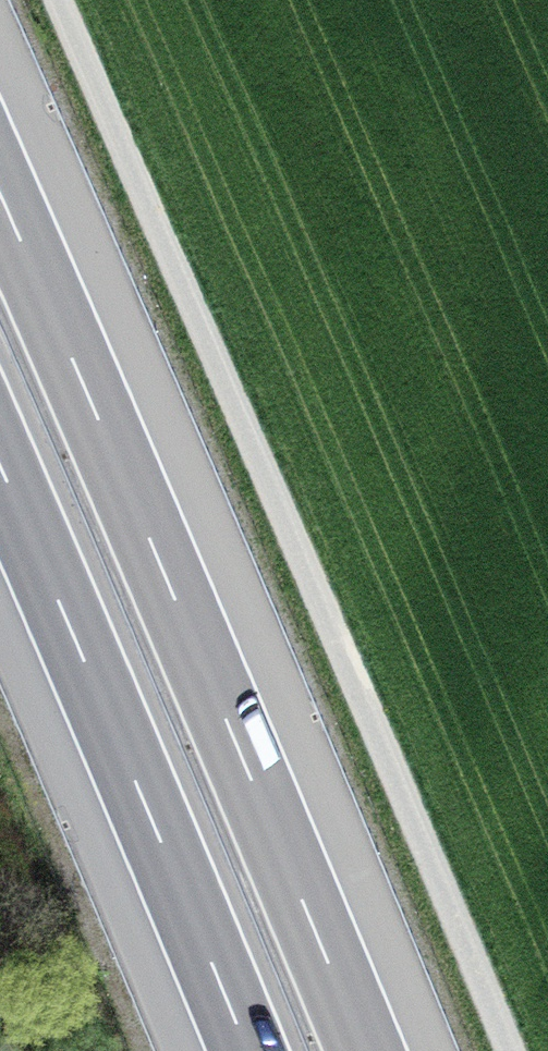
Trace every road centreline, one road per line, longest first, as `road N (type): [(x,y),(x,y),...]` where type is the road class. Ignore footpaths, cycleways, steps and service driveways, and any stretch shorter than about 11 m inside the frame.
road 1 (track): [(511,1050),(57,0)]
road 2 (motorway): [(365,1050),(0,194)]
road 3 (motorway): [(0,465),(248,1050)]

